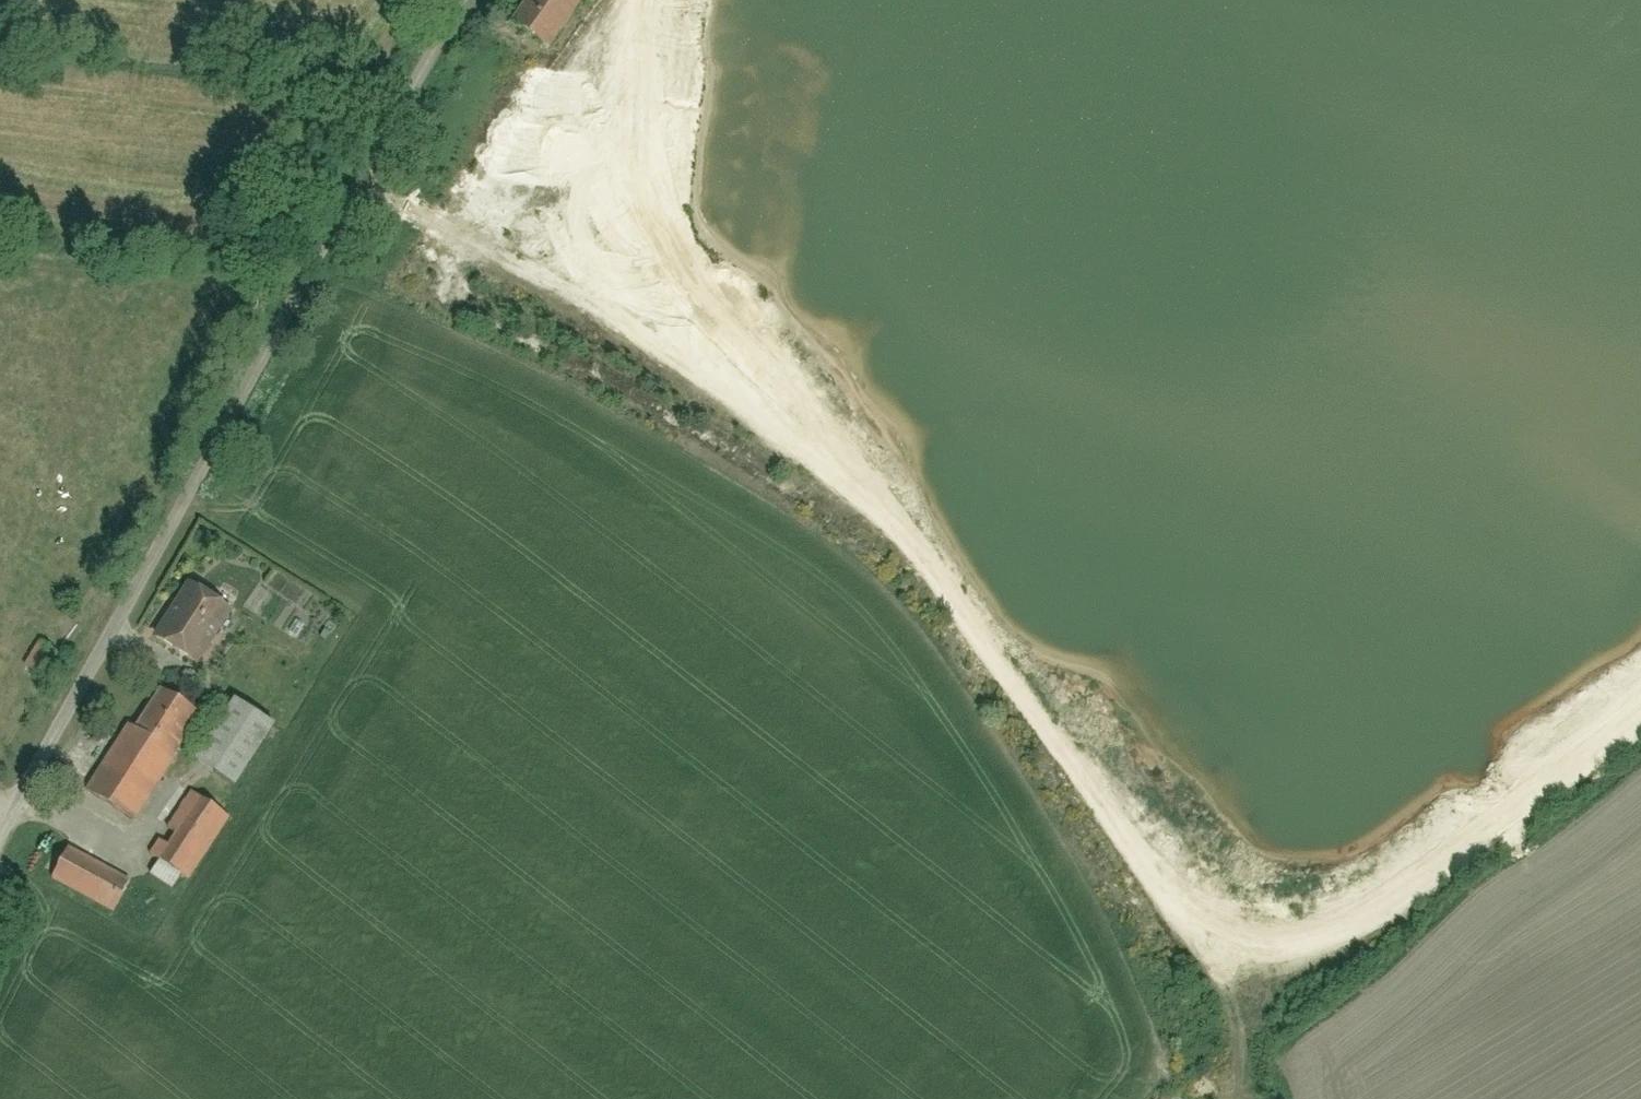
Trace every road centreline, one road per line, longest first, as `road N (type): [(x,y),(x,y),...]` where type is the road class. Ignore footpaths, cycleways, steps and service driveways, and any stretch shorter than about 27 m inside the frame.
road 1 (residential): [(6,827),(466,0)]

